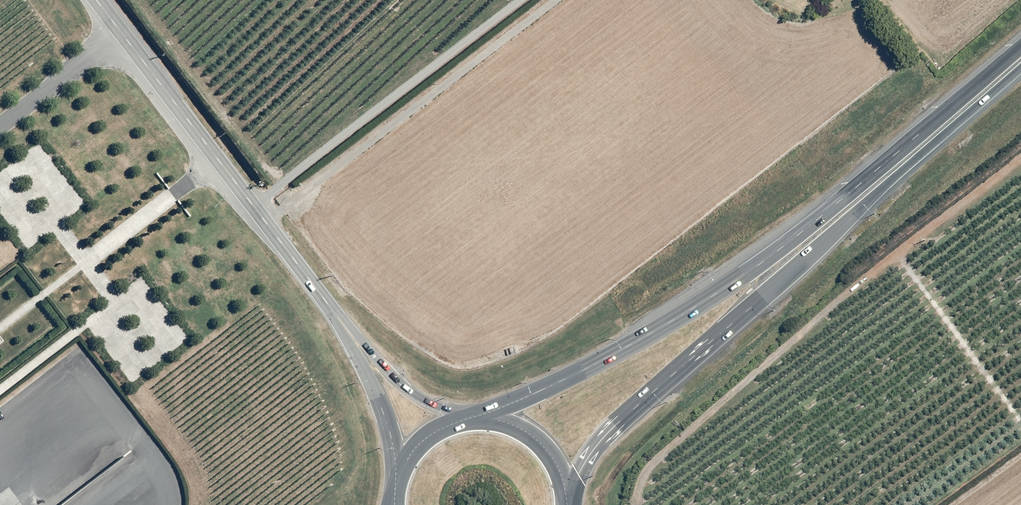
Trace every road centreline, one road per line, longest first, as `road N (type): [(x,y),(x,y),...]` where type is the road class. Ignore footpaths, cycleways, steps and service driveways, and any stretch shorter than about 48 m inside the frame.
road 1 (trunk): [(474,419),(626,348),(781,250),(1020,50)]
road 2 (trunk): [(1020,69),(623,418),(589,455),(567,504)]
road 3 (unclassified): [(316,288),(94,0)]
road 4 (unclassified): [(397,480),(377,399),(316,288)]
road 5 (unclassified): [(316,288),(401,385),(464,420)]
road 6 (trunk): [(474,419),(509,424),(539,442),(559,470),(567,504)]

